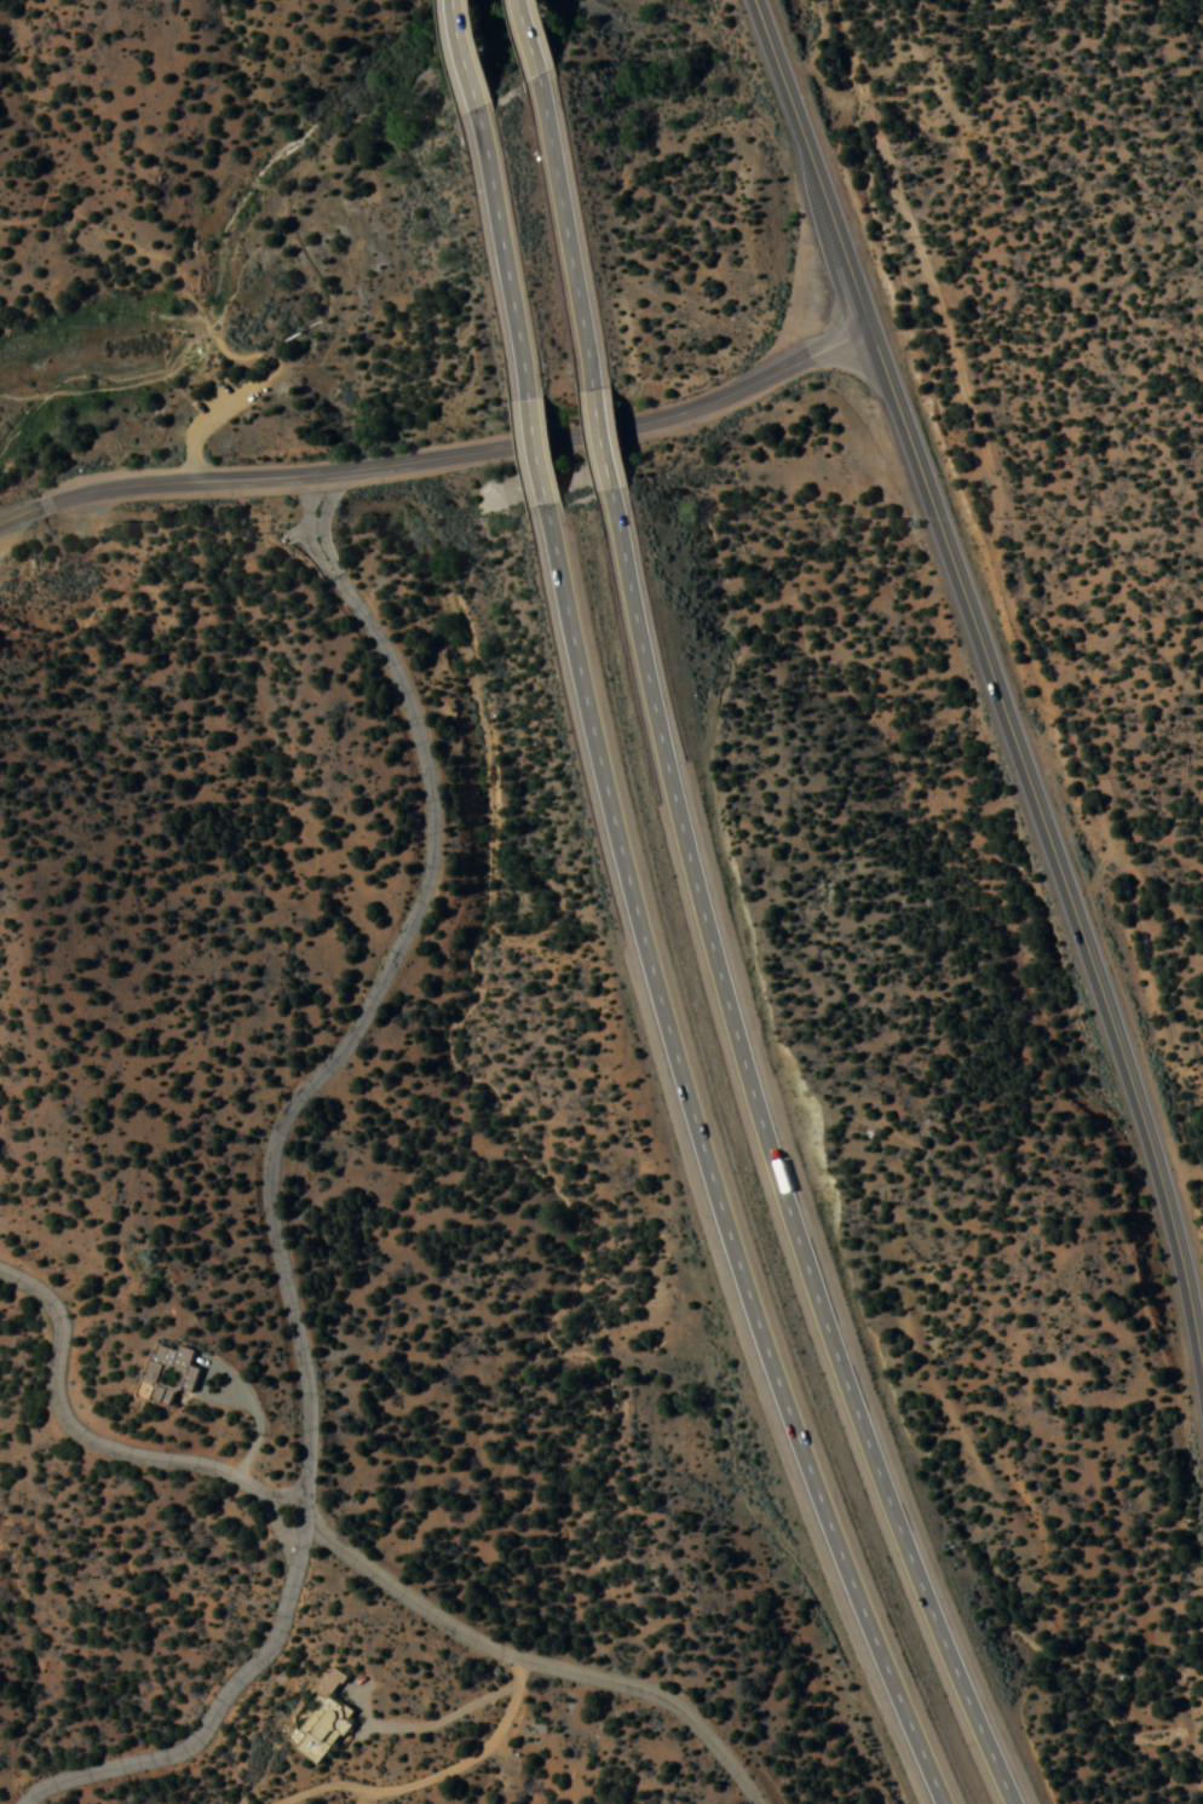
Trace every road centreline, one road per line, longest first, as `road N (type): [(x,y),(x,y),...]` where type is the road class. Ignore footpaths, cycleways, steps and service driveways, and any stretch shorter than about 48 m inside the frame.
road 1 (secondary): [(1202,1379),(1174,1240),(1110,1011),(756,0)]
road 2 (motorway): [(1011,1803),(928,1616),(789,1228),(697,886),(609,490)]
road 3 (motorway): [(546,510),(635,902),(729,1246),(870,1639),(943,1803)]
road 4 (residential): [(359,590),(401,653),(426,722),(439,802),(436,879),(359,1029),(294,1102),(274,1144),(270,1214),(307,1404),(304,1503)]
road 5 (residential): [(0,523),(102,489),(357,470),(647,423),(873,333)]
road 6 (residential): [(309,1526),(480,1644),(670,1705),(756,1803)]
road 7 (residential): [(24,1803),(61,1780),(166,1757),(196,1737),(269,1648),(294,1575),(295,1535)]
road 8 (residential): [(278,1503),(246,1477),(109,1449),(81,1435),(57,1395),(59,1314),(30,1285),(0,1270)]
road 9 (motorway): [(592,387),(537,77)]
road 10 (motorway): [(478,107),(525,398)]
road 11 (residential): [(326,473),(321,532),(344,578),(359,590)]
road 12 (residential): [(359,590),(336,513),(357,470)]
road 13 (residential): [(307,1507),(287,1498),(272,1511),(272,1523),(299,1534),(309,1526),(307,1507)]

